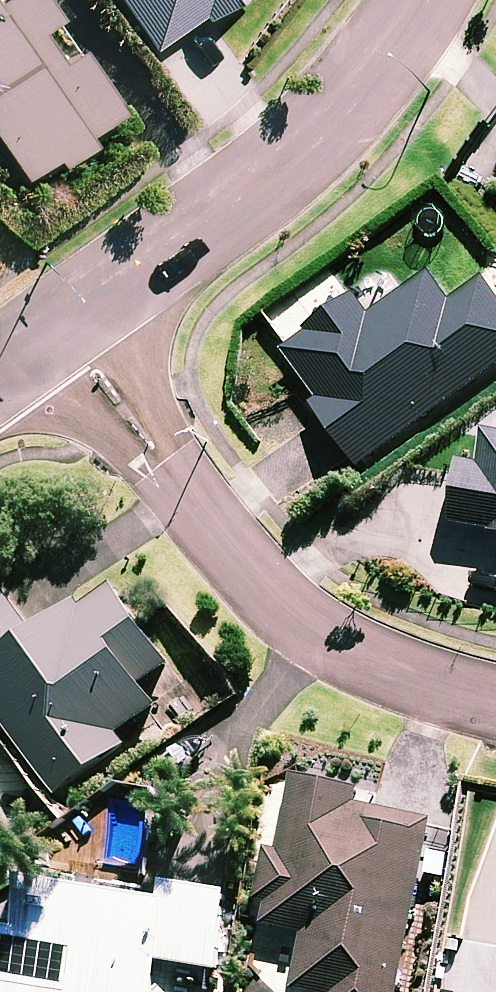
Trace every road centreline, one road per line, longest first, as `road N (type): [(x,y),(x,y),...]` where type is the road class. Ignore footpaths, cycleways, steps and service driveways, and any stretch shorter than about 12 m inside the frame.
road 1 (residential): [(495,699),(351,654),(265,599),(62,334)]
road 2 (residential): [(414,0),(372,70),(287,166),(62,334)]

